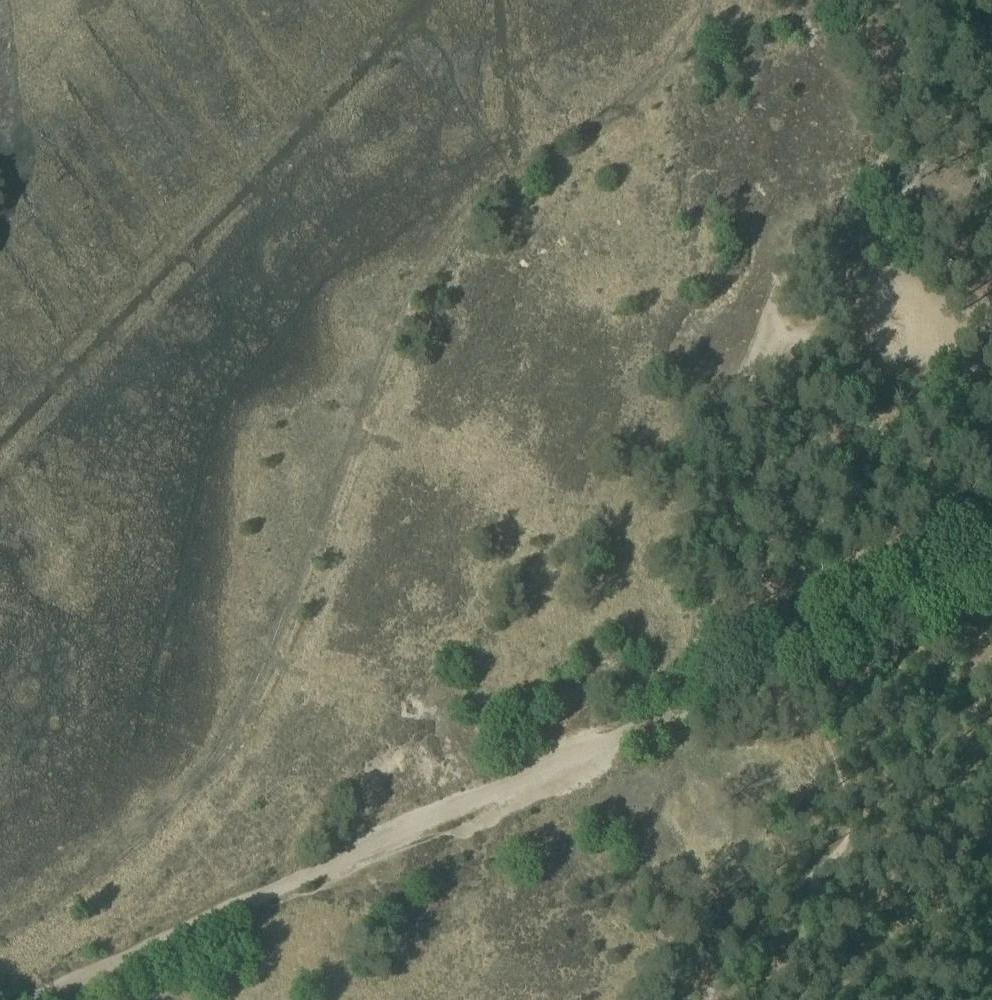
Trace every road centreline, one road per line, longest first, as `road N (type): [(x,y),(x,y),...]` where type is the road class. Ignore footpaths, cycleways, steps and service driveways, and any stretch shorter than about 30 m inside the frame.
road 1 (track): [(43,999),(678,708)]
road 2 (track): [(678,708),(991,556)]
road 3 (track): [(969,567),(961,692),(920,764),(856,820)]
road 4 (track): [(856,820),(735,956),(713,999)]

